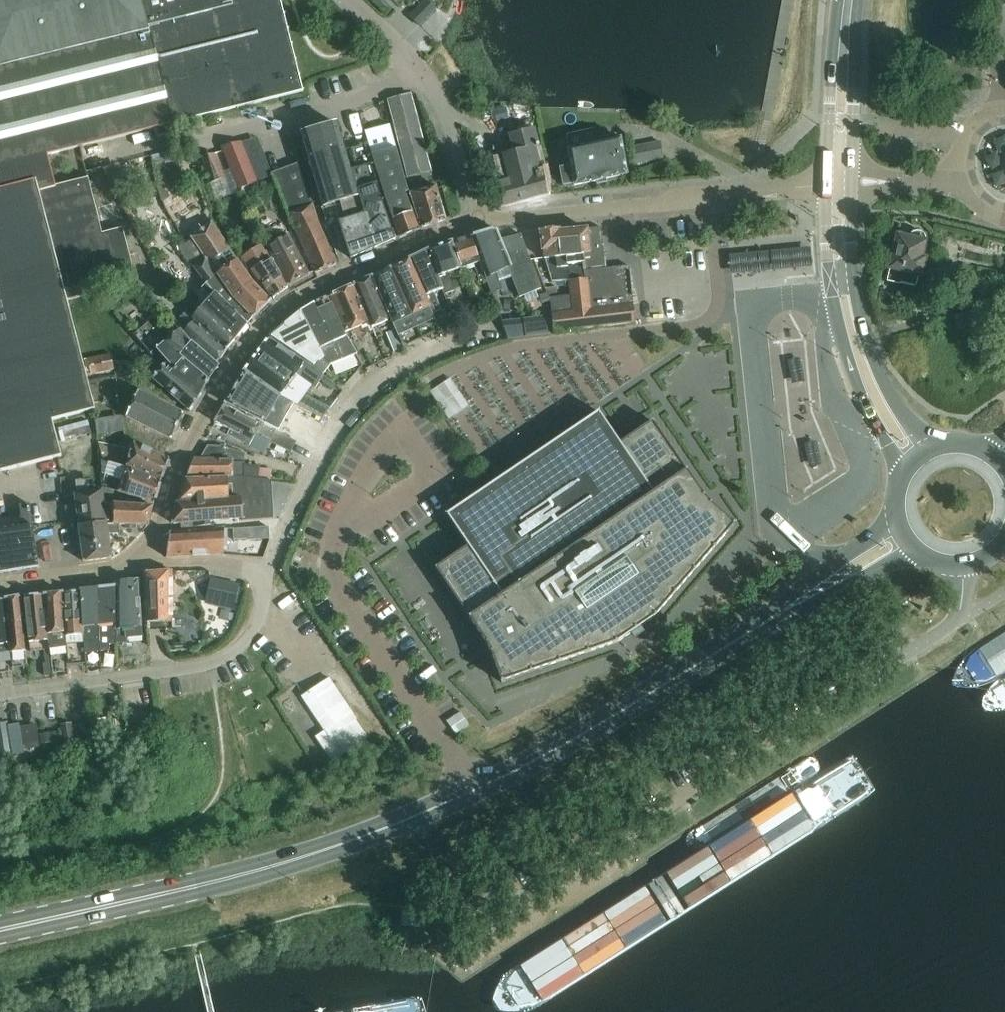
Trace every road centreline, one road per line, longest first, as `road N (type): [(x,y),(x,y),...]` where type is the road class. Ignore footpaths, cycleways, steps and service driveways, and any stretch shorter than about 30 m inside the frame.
road 1 (primary): [(0,930),(230,877),(441,805),(550,752),(772,617)]
road 2 (unclassified): [(442,956),(962,617)]
road 3 (residential): [(478,217),(314,291),(263,329),(218,392),(138,557)]
road 4 (residential): [(265,570),(360,390),(496,323)]
road 5 (residential): [(827,184),(478,217)]
road 6 (residential): [(0,693),(221,658),(257,622),(265,570)]
road 7 (primary): [(827,184),(838,324),(901,477)]
road 8 (primary): [(938,445),(893,398),(868,346),(855,287),(851,180)]
road 9 (residential): [(478,217),(431,84),(353,0)]
road 10 (primary): [(895,511),(779,603),(772,617)]
road 11 (primary): [(772,617),(785,618),(919,552)]
road 12 (residential): [(138,557),(96,577),(0,589)]
road 13 (residential): [(265,570),(138,557)]

